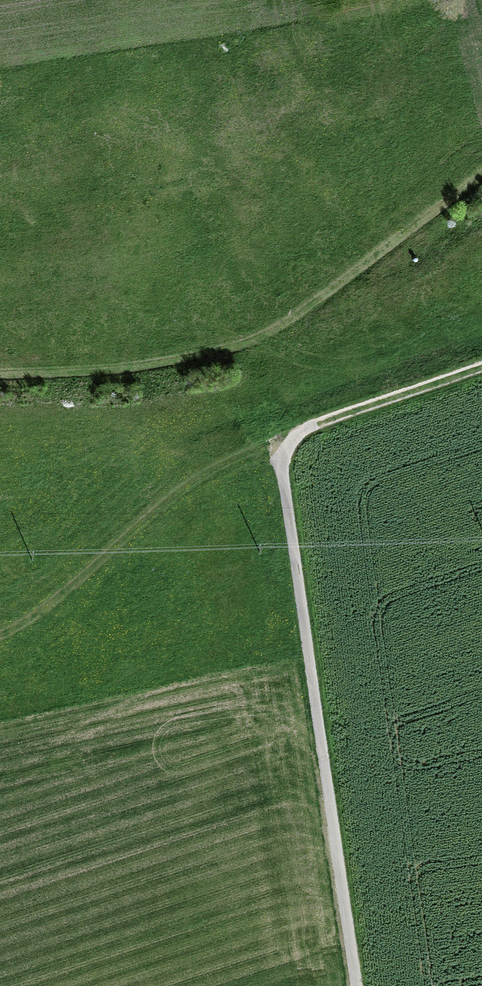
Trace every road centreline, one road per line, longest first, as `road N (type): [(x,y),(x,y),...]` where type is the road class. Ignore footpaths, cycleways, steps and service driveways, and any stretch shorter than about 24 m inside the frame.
road 1 (track): [(356,985),(284,455),(318,423),(481,366)]
road 2 (track): [(0,374),(152,365),(271,333),(481,175)]
road 3 (track): [(0,635),(50,607),(187,486),(240,454),(290,442)]

